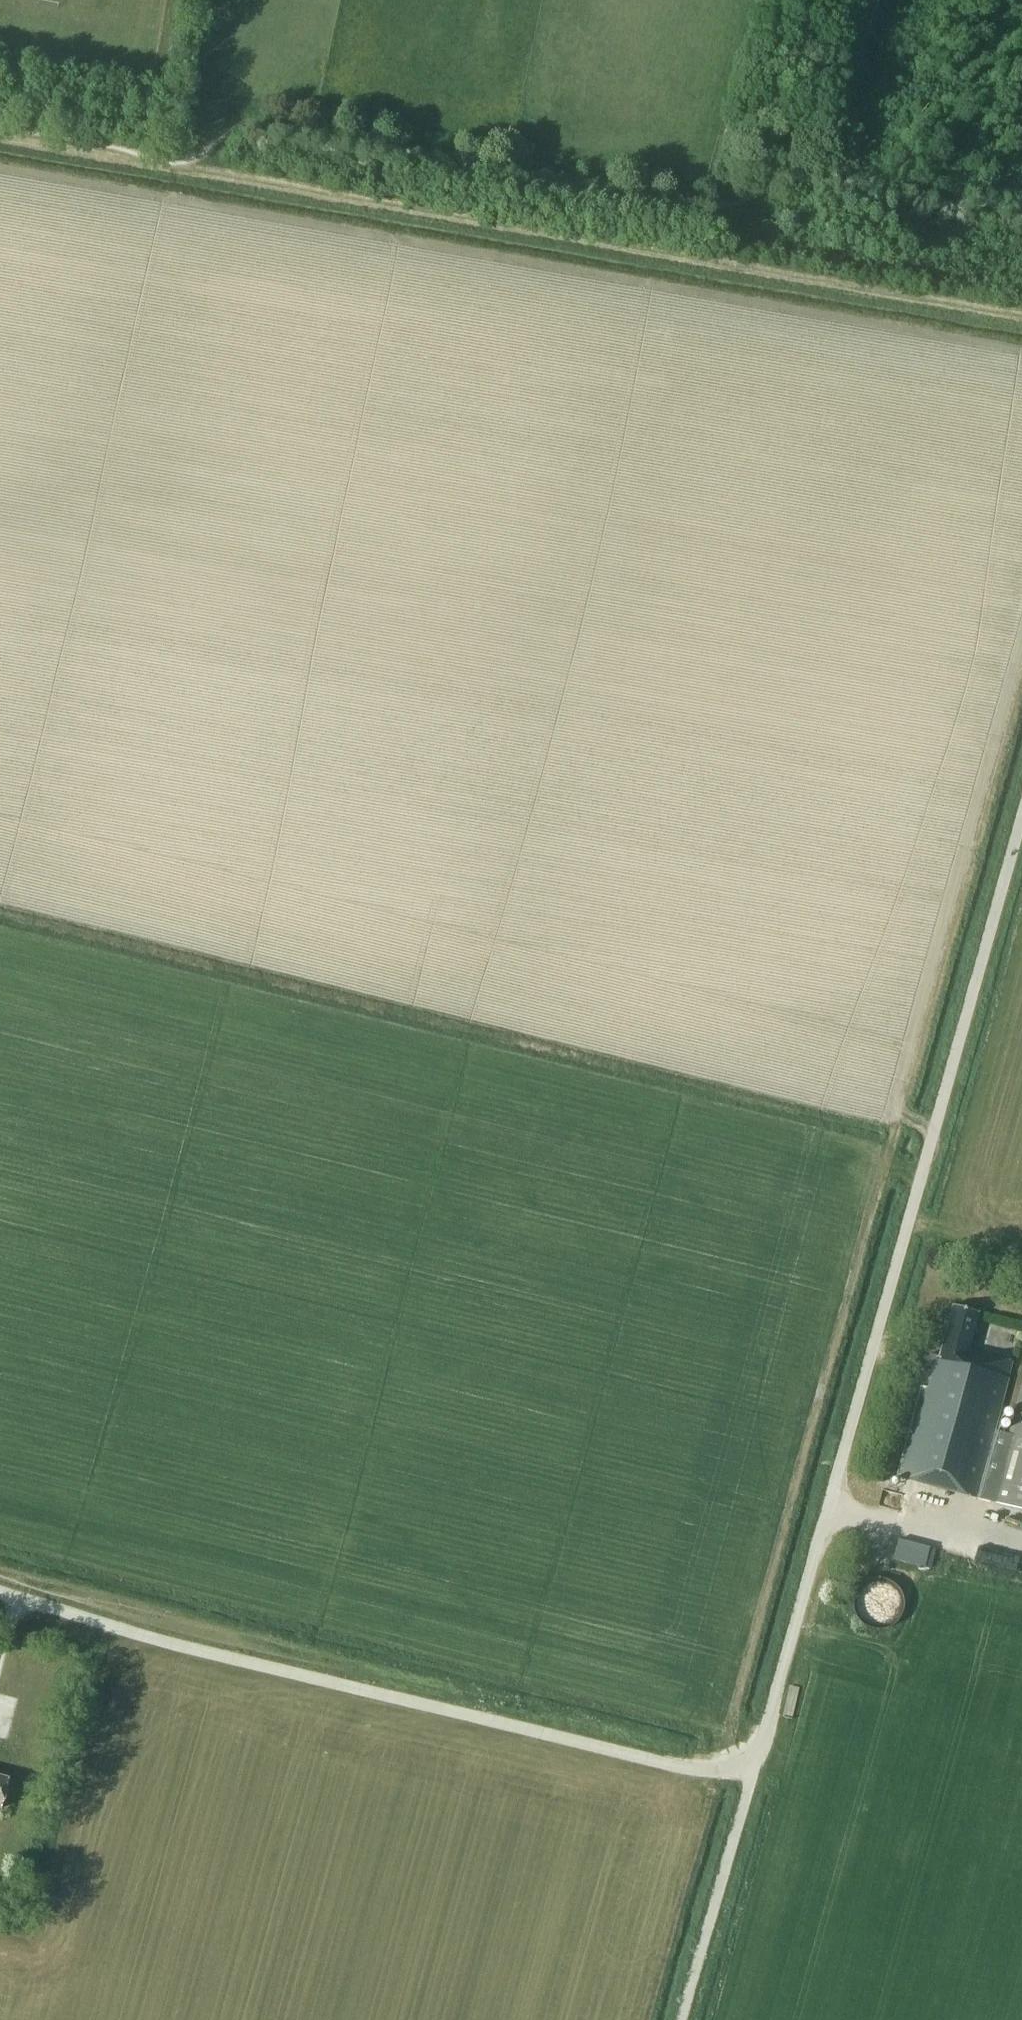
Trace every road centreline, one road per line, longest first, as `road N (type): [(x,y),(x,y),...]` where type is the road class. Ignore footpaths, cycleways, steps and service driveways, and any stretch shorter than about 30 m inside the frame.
road 1 (unclassified): [(682,2019),(1021,813)]

